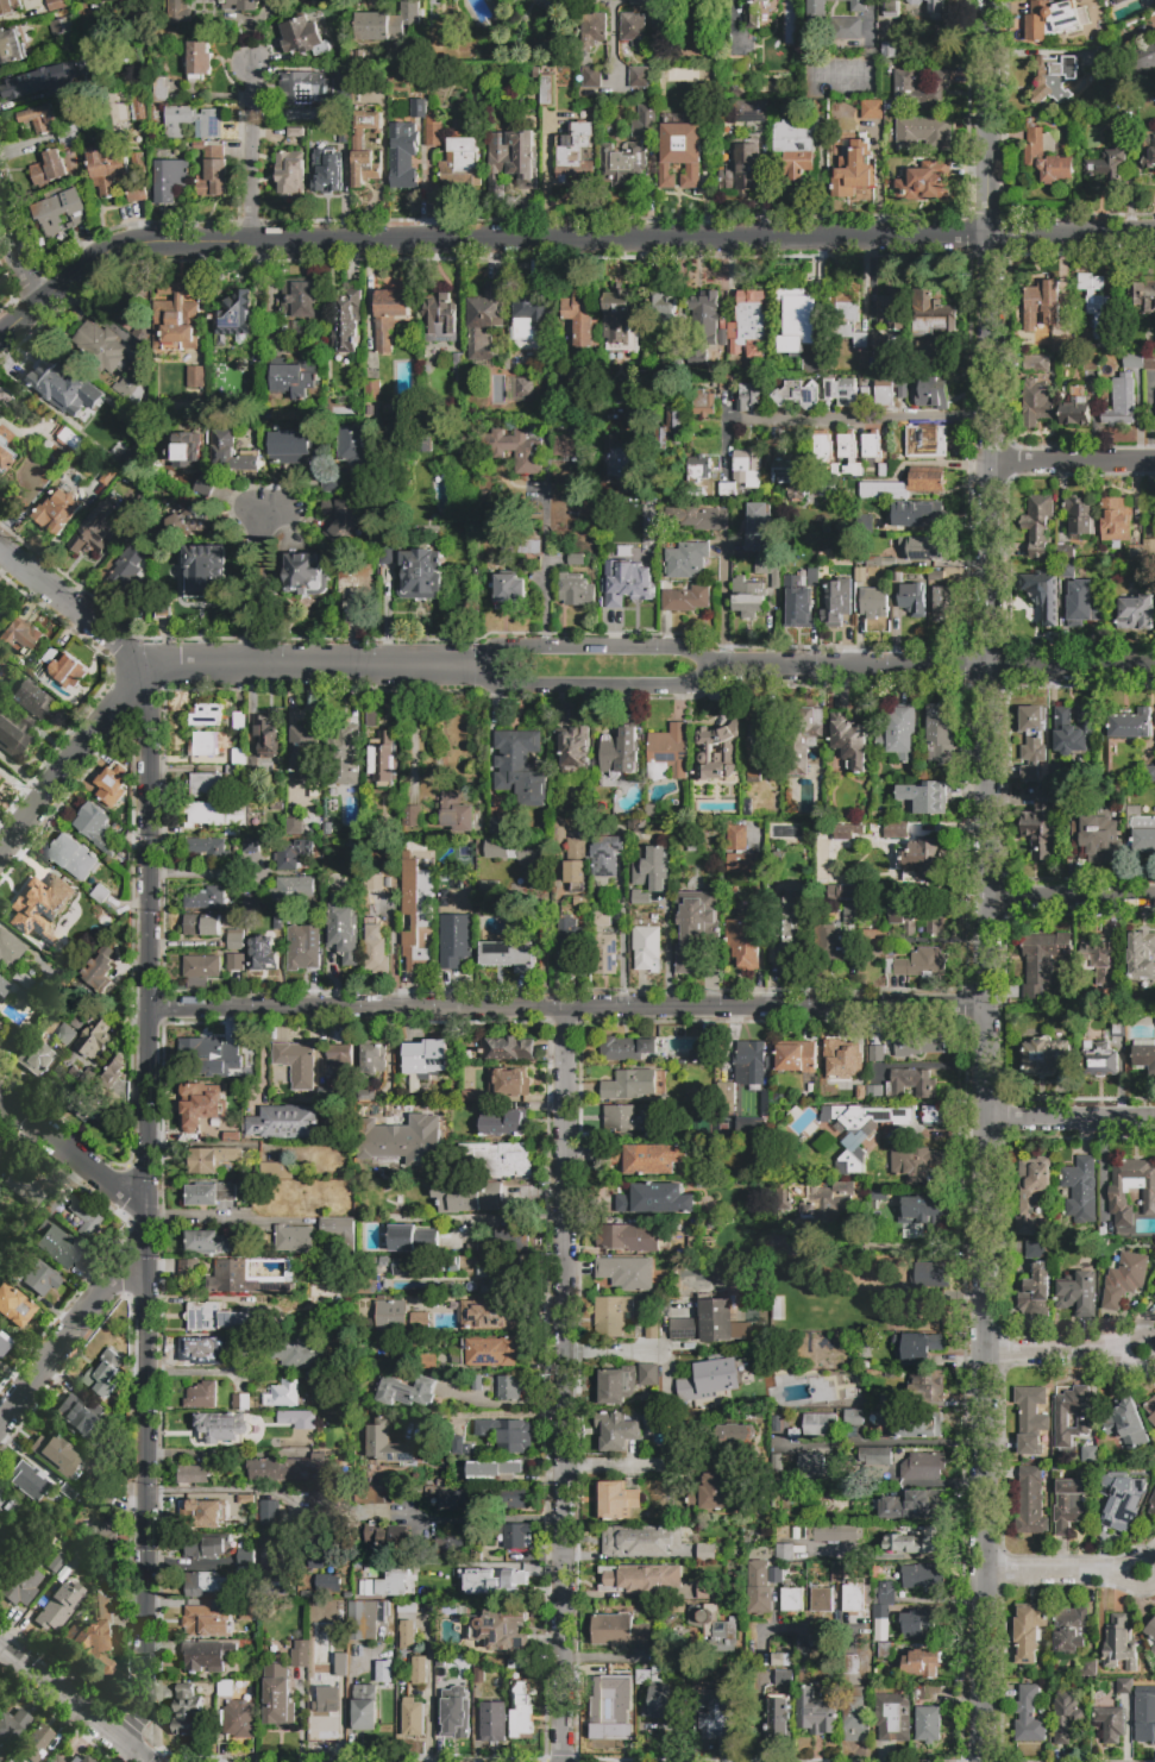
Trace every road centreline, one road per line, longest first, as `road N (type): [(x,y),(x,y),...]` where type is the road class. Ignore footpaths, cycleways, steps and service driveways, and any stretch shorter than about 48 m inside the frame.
road 1 (residential): [(119,1739),(144,1704),(144,670)]
road 2 (residential): [(980,1730),(990,713)]
road 3 (residential): [(253,242),(1154,237)]
road 4 (residential): [(149,1011),(987,1010)]
road 5 (residential): [(565,1761),(565,1010)]
road 6 (residential): [(0,856),(144,670),(477,667)]
road 7 (residential): [(718,670),(1154,670)]
road 8 (residential): [(990,621),(987,239)]
road 9 (residential): [(0,340),(102,256),(253,242)]
road 10 (residential): [(728,424),(991,421)]
road 11 (residential): [(477,667),(511,688),(684,689),(718,670)]
road 12 (residential): [(718,670),(683,651),(513,650),(477,667)]
road 13 (residential): [(0,1417),(145,1223)]
road 14 (residential): [(987,239),(987,0)]
road 15 (residential): [(0,1642),(145,1761)]
road 16 (residential): [(0,1105),(145,1223)]
road 17 (residential): [(0,552),(144,670)]
road 18 (residential): [(253,242),(251,65)]
road 19 (residential): [(986,1118),(1154,1118)]
road 20 (residential): [(987,896),(1154,897)]
road 21 (residential): [(991,466),(1154,464)]
road 22 (residential): [(983,1572),(1141,1572)]
road 23 (residential): [(265,667),(265,509)]
road 24 (residential): [(250,509),(250,667)]
road 25 (residential): [(986,1353),(1140,1359)]

